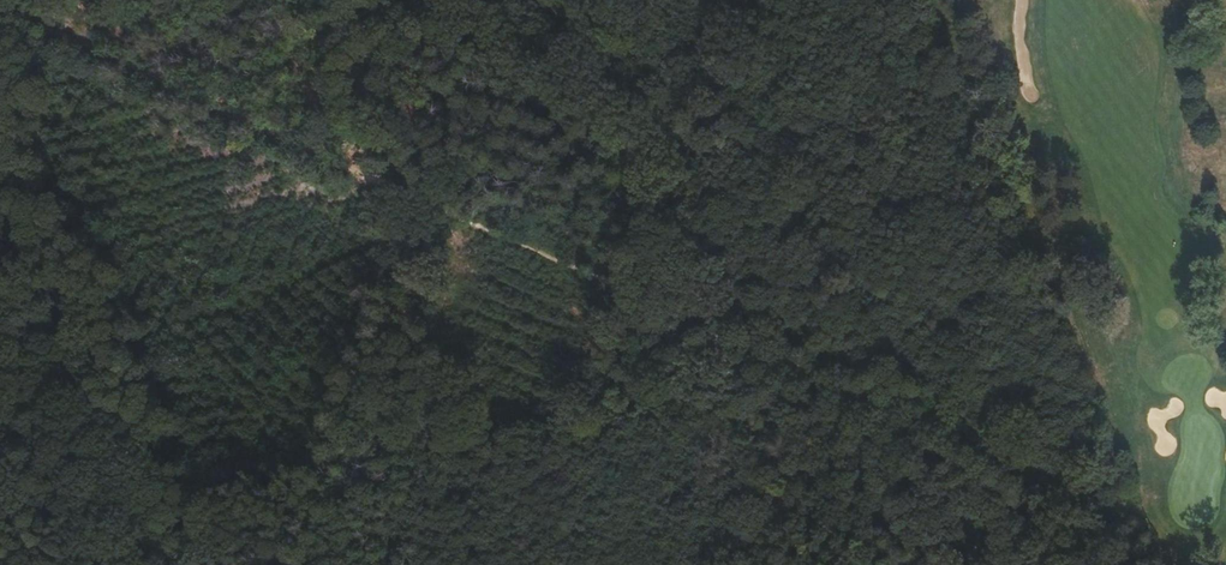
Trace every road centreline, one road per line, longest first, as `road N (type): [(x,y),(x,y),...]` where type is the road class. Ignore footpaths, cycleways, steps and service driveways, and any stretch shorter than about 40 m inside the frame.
road 1 (track): [(1110,512),(394,186)]
road 2 (track): [(779,564),(773,484),(754,413),(630,141),(593,90),(442,0)]
road 3 (track): [(394,186),(0,12)]
road 4 (track): [(160,564),(89,344),(0,195)]

